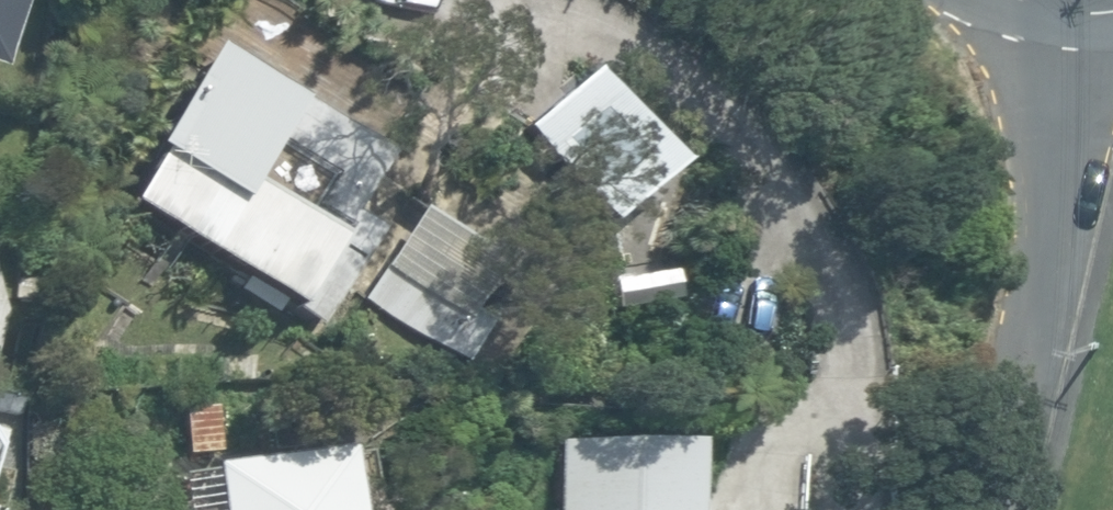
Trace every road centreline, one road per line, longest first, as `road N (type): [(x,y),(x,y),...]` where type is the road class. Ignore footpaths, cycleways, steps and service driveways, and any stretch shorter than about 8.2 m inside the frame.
road 1 (unclassified): [(1066,47),(1041,262),(968,509)]

